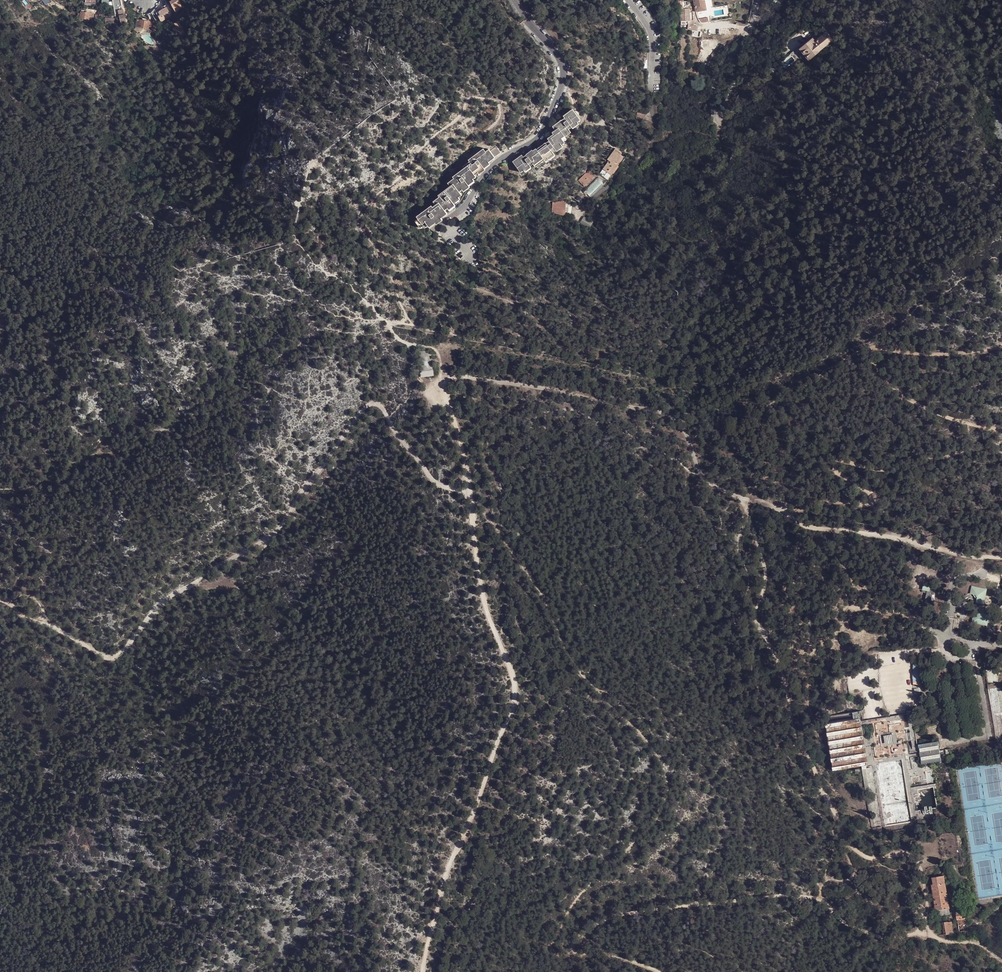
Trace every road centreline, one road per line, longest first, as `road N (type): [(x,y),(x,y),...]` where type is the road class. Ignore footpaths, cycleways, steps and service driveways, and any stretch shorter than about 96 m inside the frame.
road 1 (track): [(1001,558),(818,529),(716,489),(698,471),(683,428),(662,412),(445,380),(464,452),(477,560),(516,693),(457,845),(424,971)]
road 2 (track): [(0,601),(105,657),(120,656),(164,597),(278,533),(373,403),(435,484),(470,494)]
road 3 (track): [(1001,346),(965,354),(871,348),(904,394),(1001,437),(895,472),(839,460),(835,468),(874,499),(787,515)]
road 4 (track): [(660,971),(580,957),(570,945),(591,927),(641,910),(820,899),(876,937),(915,934),(982,946),(1001,960)]
road 5 (track): [(851,845),(797,741),(754,615),(765,576),(744,498)]
road 6 (residential): [(514,0),(564,73),(539,136),(501,159),(449,221),(472,258)]
road 7 (residential): [(797,49),(755,64),(730,93),(724,113),(714,113),(716,78),(751,28),(759,0)]
road 8 (track): [(931,629),(910,617),(851,608),(769,641)]
road 9 (track): [(936,937),(913,860),(866,857),(851,845)]

